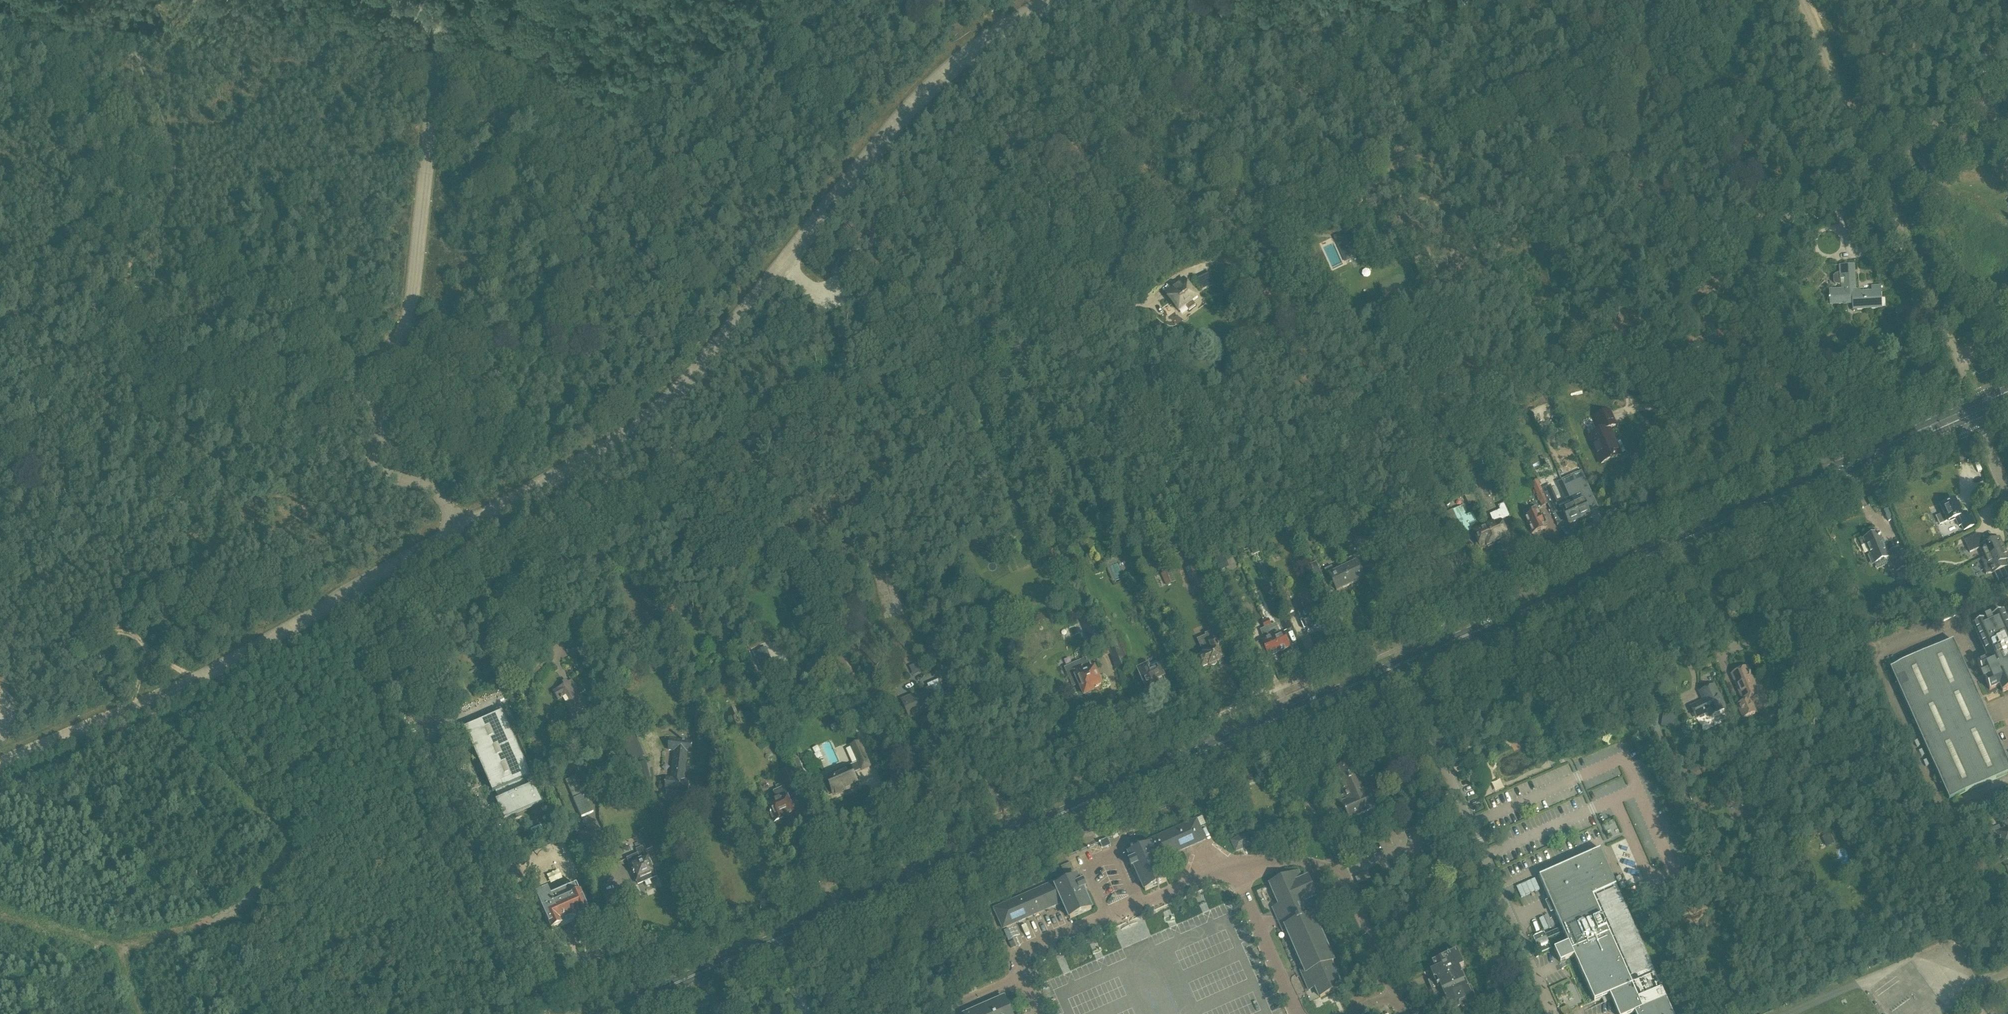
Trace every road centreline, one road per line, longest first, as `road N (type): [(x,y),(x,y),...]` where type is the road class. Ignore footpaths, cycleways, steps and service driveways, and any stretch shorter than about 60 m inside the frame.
road 1 (primary): [(607,1013),(1970,411)]
road 2 (unclassified): [(0,764),(149,700),(619,442),(671,398),(931,77),(994,26),(1046,0)]
road 3 (track): [(671,398),(698,406),(792,286),(842,286),(921,224),(1031,77),(1173,64),(1305,0)]
road 4 (track): [(430,106),(516,92),(554,315),(619,442)]
road 5 (unclassified): [(1979,407),(1805,0)]
road 6 (track): [(113,0),(134,31),(173,147),(167,213),(90,269),(0,269)]
road 7 (track): [(0,418),(76,621),(192,677)]

